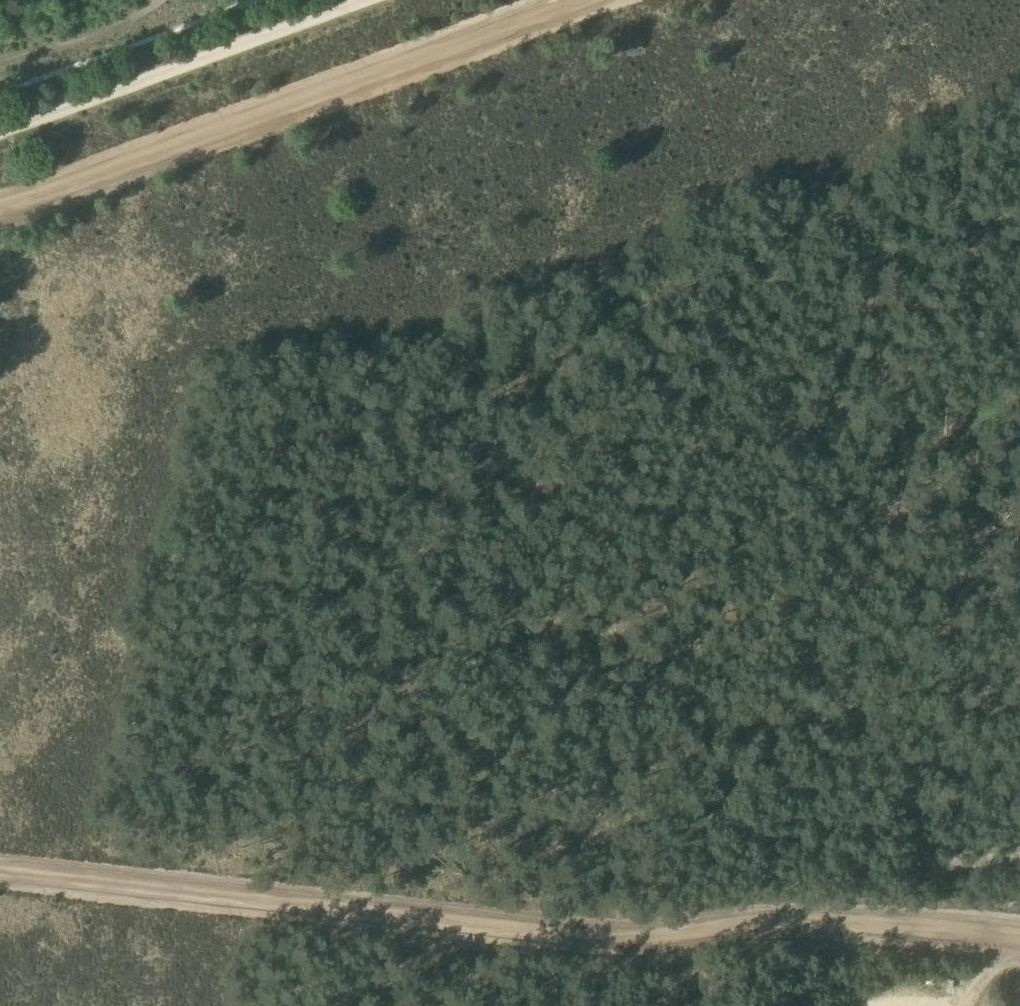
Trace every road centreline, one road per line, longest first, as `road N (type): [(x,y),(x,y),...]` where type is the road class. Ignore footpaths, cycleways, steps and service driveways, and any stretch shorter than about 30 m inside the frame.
road 1 (track): [(0,870),(625,930),(794,920),(1019,936)]
road 2 (track): [(0,205),(571,0)]
road 3 (track): [(0,133),(361,0)]

